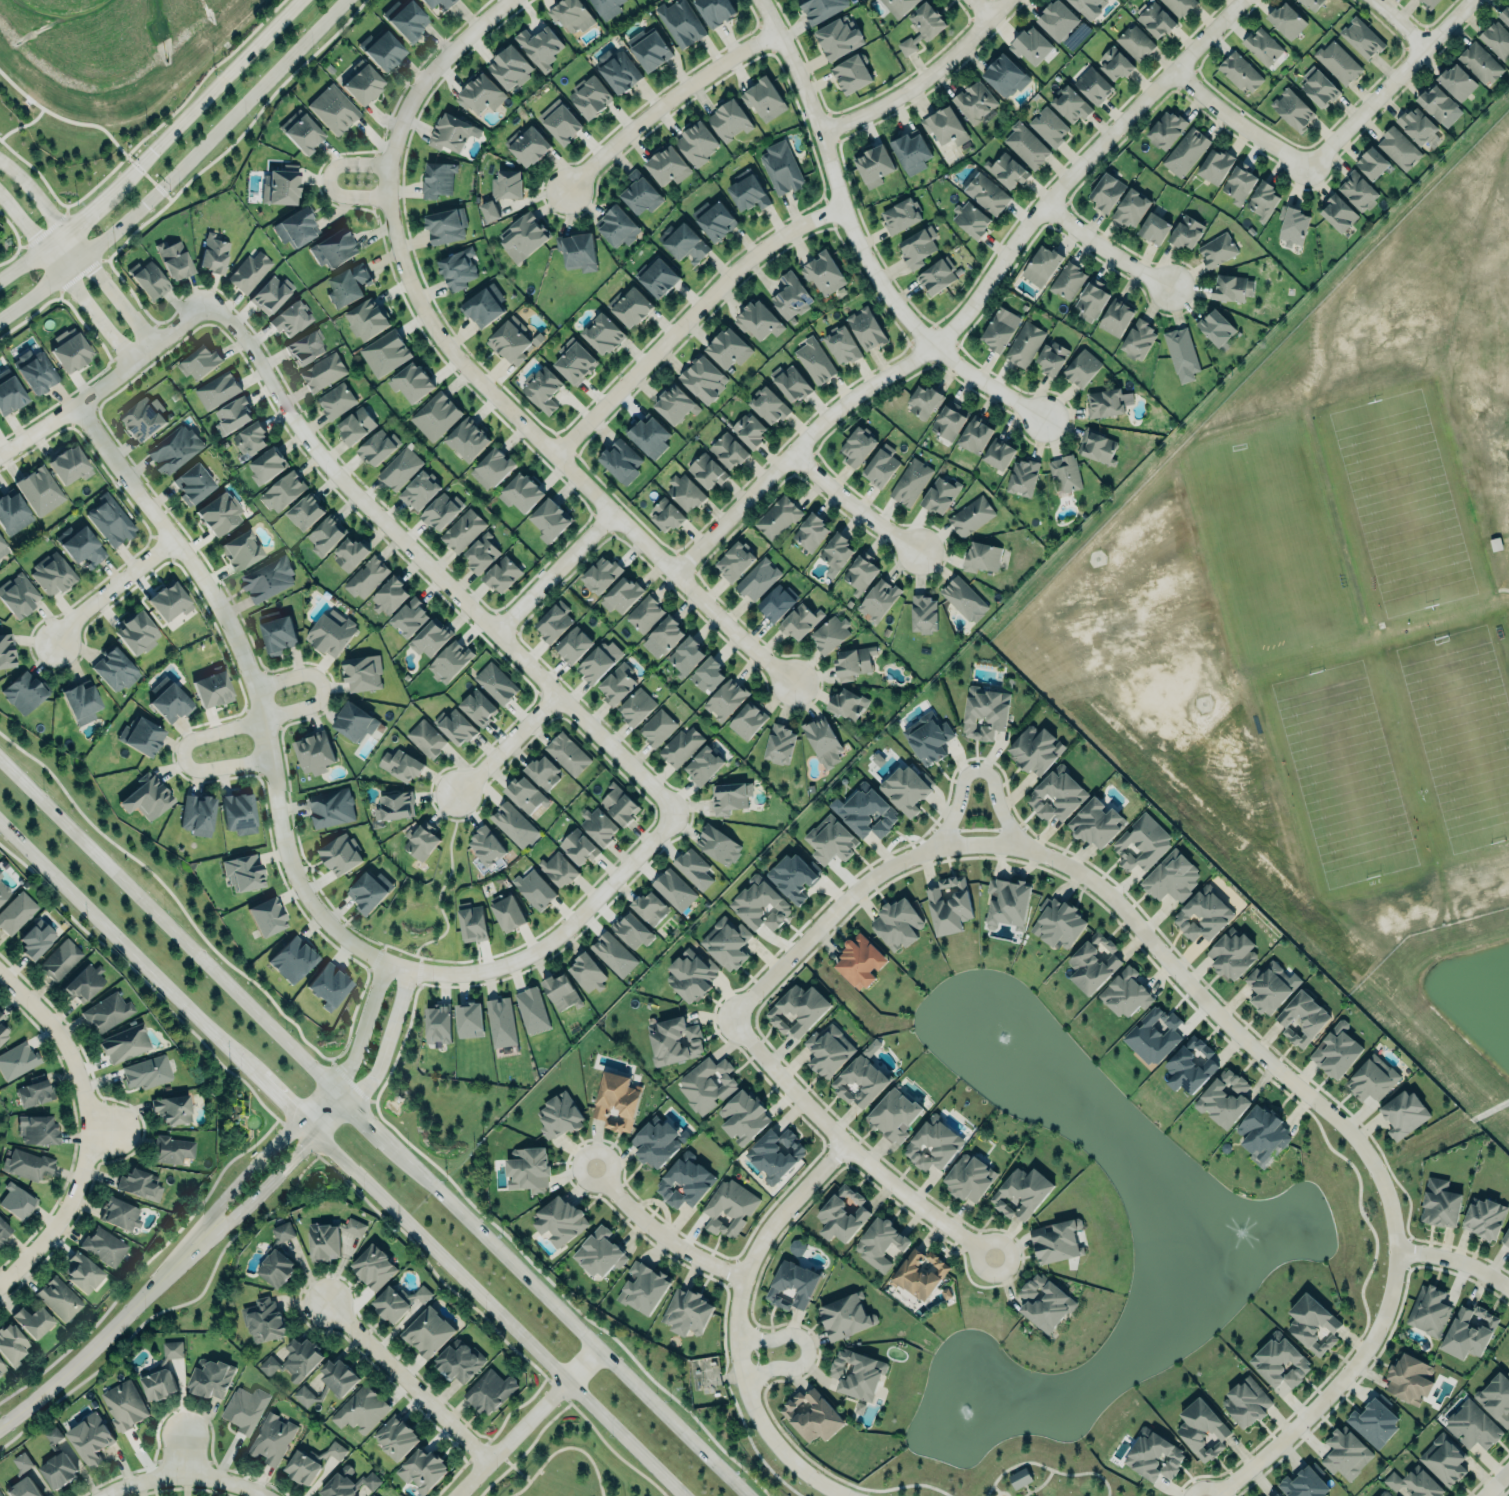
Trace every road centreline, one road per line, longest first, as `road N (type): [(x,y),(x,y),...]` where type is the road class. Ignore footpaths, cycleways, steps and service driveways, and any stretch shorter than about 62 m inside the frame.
road 1 (primary): [(746,1495),(0,758)]
road 2 (residential): [(671,573),(829,414),(933,347),(1020,231),(1242,0)]
road 3 (residential): [(205,303),(251,350),(324,464),(675,813)]
road 4 (residential): [(76,405),(208,587),(234,636),(254,685),(284,844),(311,903),(351,943),(408,970)]
road 5 (residential): [(789,684),(459,366),(406,286),(384,197)]
road 6 (residential): [(1395,1248),(1390,1208),(1357,1136),(1072,863),(978,833)]
road 7 (primary): [(319,1137),(681,1495)]
road 8 (secondary): [(0,321),(113,237),(344,0)]
road 9 (primary): [(0,821),(319,1137)]
road 10 (secondary): [(297,0),(90,212),(0,280)]
road 11 (residential): [(760,0),(820,133),(860,255),(898,313),(933,347)]
road 12 (residential): [(841,207),(797,225),(732,270),(550,454)]
road 13 (residential): [(0,968),(59,1025),(88,1092),(91,1131),(64,1220),(0,1286)]
road 14 (residential): [(730,1017),(836,1138),(990,1251)]
road 15 (residential): [(408,970),(482,970),(546,942),(675,813)]
road 16 (residential): [(1208,1495),(1351,1368),(1391,1290),(1395,1248)]
road 17 (residential): [(978,833),(912,848),(876,869),(730,1017)]
road 18 (residential): [(854,1495),(813,1480),(748,1409),(733,1339),(740,1271)]
road 19 (residential): [(774,32),(657,103),(562,189)]
road 20 (tertiary): [(331,1085),(218,1205),(158,1284)]
road 21 (residential): [(0,455),(205,303)]
road 22 (residential): [(155,345),(0,159)]
road 23 (residential): [(384,197),(400,113),(423,77),(506,0)]
road 24 (residential): [(1474,0),(1306,166)]
road 25 (residential): [(820,133),(900,93),(1002,0)]
road 26 (residential): [(329,1305),(489,1465)]
road 27 (residential): [(0,194),(132,362)]
road 28 (tertiary): [(158,1284),(0,1427)]
road 29 (residential): [(599,1350),(459,1495)]
road 30 (residential): [(262,723),(193,737),(183,757),(202,770),(269,758)]
road 31 (residential): [(740,1271),(662,1234),(595,1172)]
road 32 (residential): [(609,513),(493,630)]
road 33 (residential): [(740,1271),(777,1208),(836,1138)]
road 34 (residential): [(1174,69),(1306,166)]
road 35 (residential): [(53,642),(175,539)]
road 36 (residential): [(790,453),(854,510),(916,550)]
road 37 (residential): [(738,1378),(801,1362),(805,1348),(798,1336),(733,1339)]
road 38 (residential): [(108,1495),(187,1477),(261,1495)]
road 39 (residential): [(1044,205),(1170,287)]
road 40 (residential): [(351,1104),(381,1058),(408,970)]
road 41 (tertiary): [(215,1236),(319,1137)]
road 42 (residential): [(254,685),(300,674),(319,686),(308,707),(262,723)]
road 43 (residential): [(553,693),(456,792)]
road 44 (residential): [(384,963),(351,1062),(331,1085)]
road 45 (residential): [(933,347),(1042,418)]
road 46 (residential): [(1395,1248),(1466,1264),(1508,1293)]

